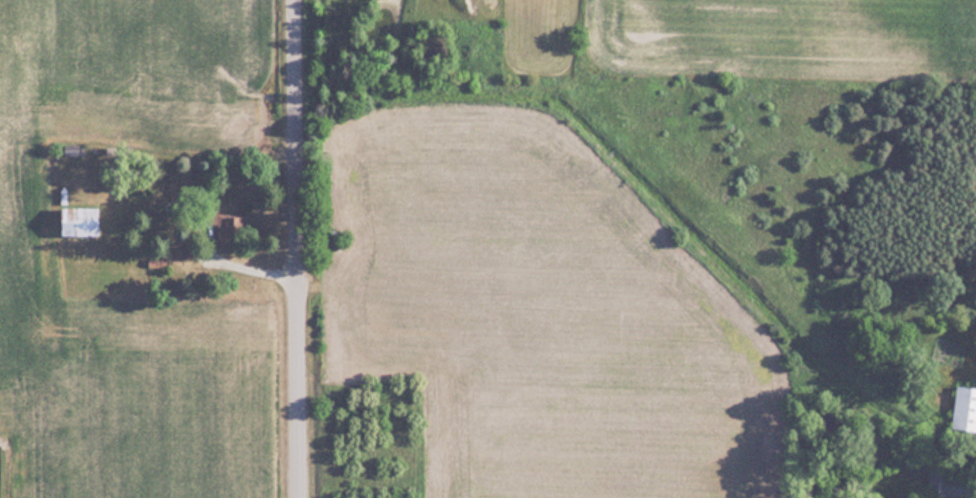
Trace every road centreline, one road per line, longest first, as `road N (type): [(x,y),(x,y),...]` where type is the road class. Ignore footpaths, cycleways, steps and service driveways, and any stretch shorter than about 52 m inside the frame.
road 1 (residential): [(300,497),(298,0)]

